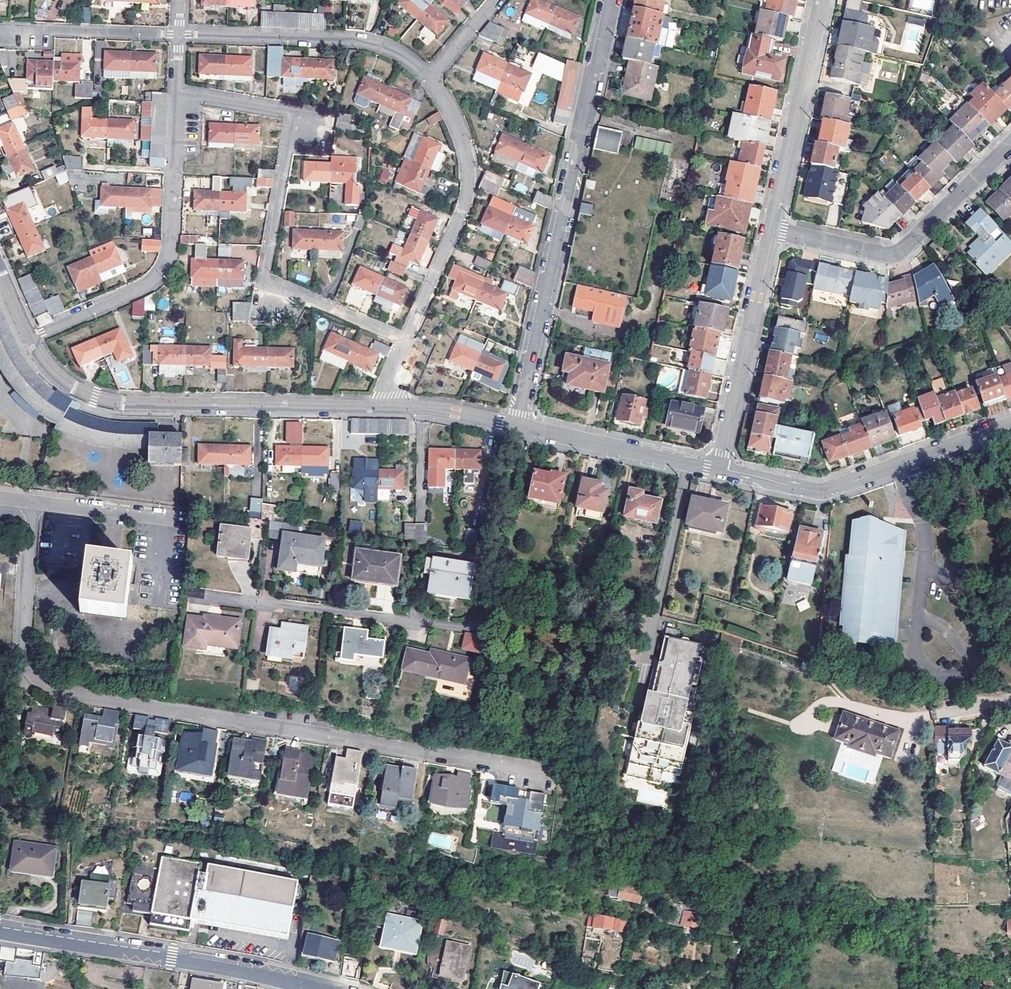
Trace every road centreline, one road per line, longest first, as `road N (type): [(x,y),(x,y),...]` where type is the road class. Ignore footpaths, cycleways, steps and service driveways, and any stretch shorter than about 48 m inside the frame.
road 1 (residential): [(33,501),(22,649),(41,683),(527,771)]
road 2 (residential): [(177,92),(292,113),(267,284),(405,343)]
road 3 (residential): [(516,425),(610,0)]
road 4 (residential): [(385,408),(108,401),(62,380),(30,338)]
road 5 (residential): [(30,338),(143,288),(161,271),(171,244),(177,92)]
road 6 (tertiary): [(316,988),(0,932)]
road 7 (residential): [(1010,424),(822,491),(719,468)]
road 8 (residential): [(429,79),(463,141),(469,185),(405,343)]
road 9 (residential): [(1010,144),(900,252),(772,229)]
road 10 (residential): [(179,34),(370,43),(406,57),(429,79)]
road 11 (residential): [(772,229),(719,468)]
road 12 (residential): [(822,0),(772,229)]
road 13 (residential): [(719,468),(516,425)]
road 14 (residential): [(0,28),(179,34)]
road 15 (residential): [(33,501),(169,519)]
road 16 (residential): [(516,425),(385,408)]

